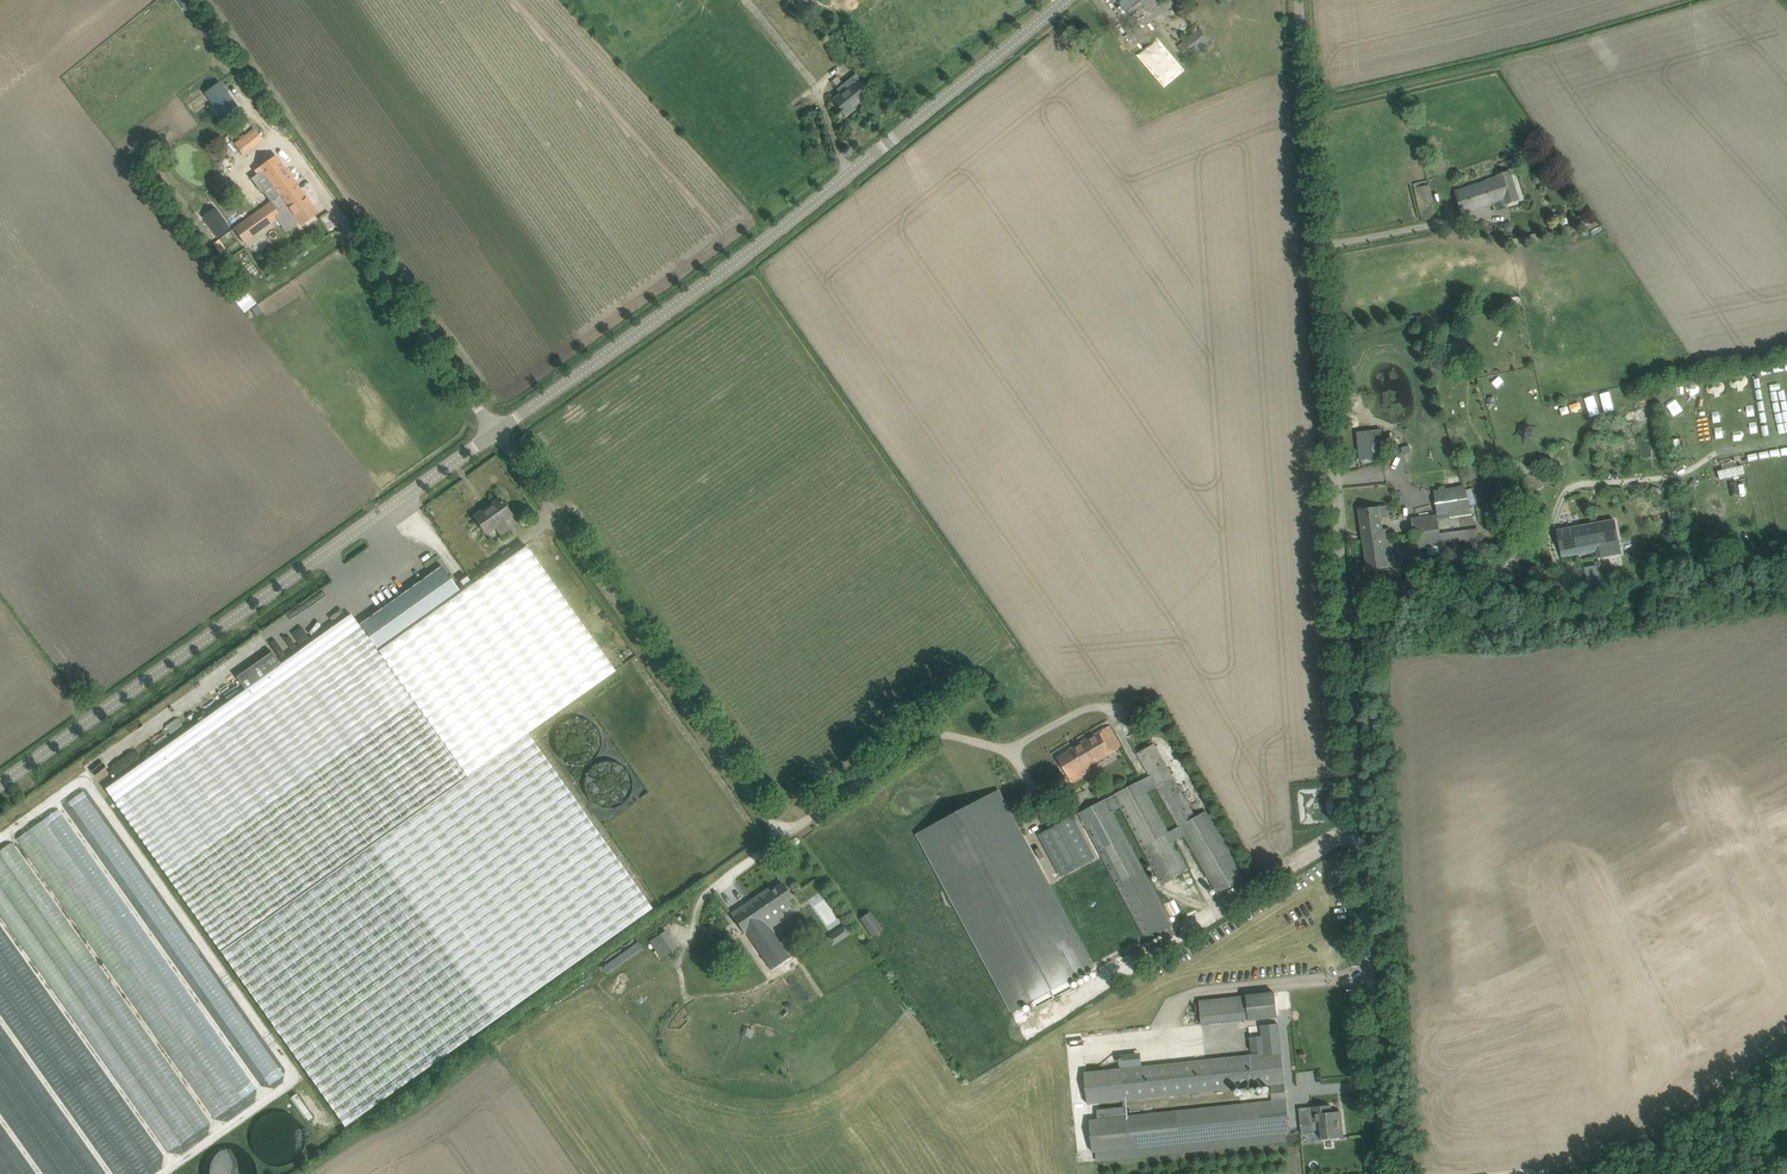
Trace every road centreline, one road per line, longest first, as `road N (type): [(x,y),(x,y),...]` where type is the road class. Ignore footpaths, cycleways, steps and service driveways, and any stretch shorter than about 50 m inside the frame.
road 1 (unclassified): [(1386,1173),(1293,0)]
road 2 (tertiary): [(494,432),(765,241),(1065,0)]
road 3 (tertiary): [(0,776),(494,432)]
road 4 (unclassified): [(494,432),(781,837)]
road 5 (track): [(781,837),(941,732),(1011,749),(1093,706),(1117,719)]
road 6 (unclassified): [(350,225),(494,432)]

